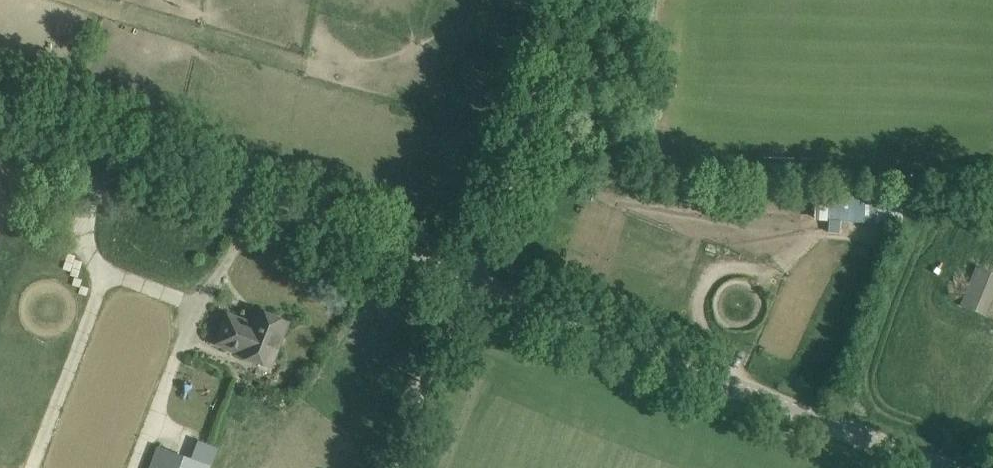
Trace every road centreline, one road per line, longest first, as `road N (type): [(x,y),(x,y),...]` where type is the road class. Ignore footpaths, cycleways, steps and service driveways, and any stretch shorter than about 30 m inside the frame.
road 1 (unclassified): [(959,467),(469,270)]
road 2 (unclassified): [(469,270),(0,102)]
road 3 (unclassified): [(469,270),(588,0)]
road 4 (unclassified): [(389,467),(469,270)]

